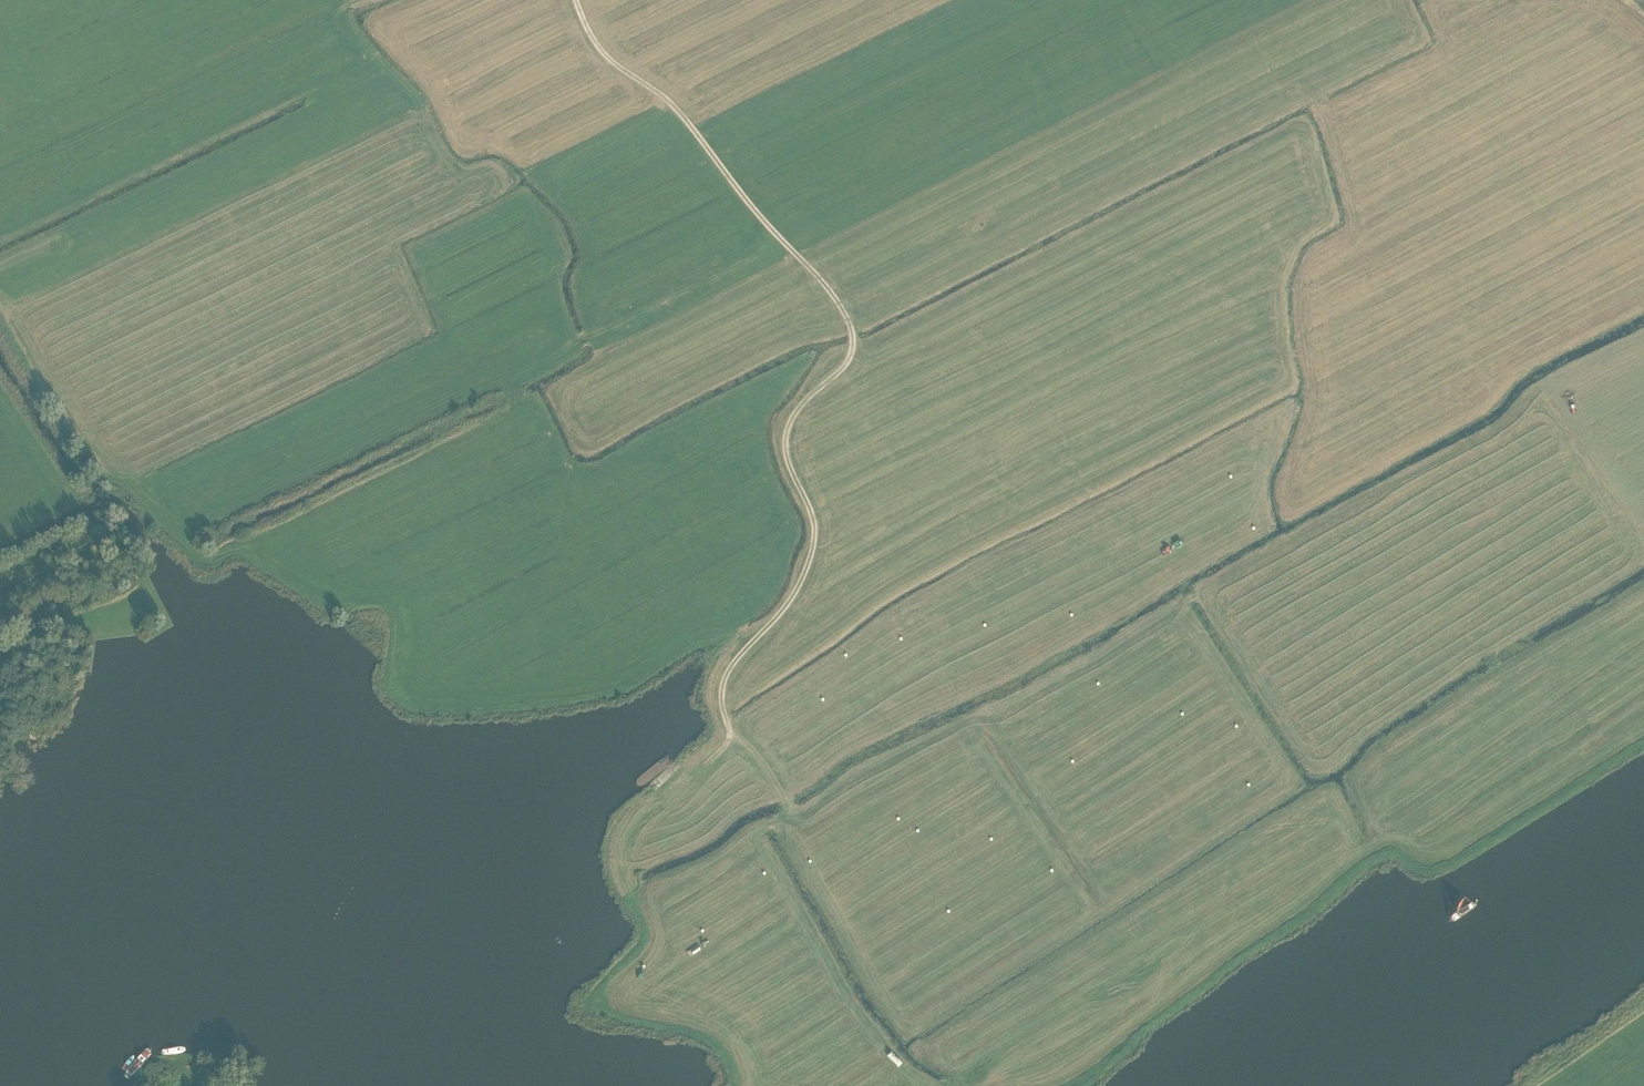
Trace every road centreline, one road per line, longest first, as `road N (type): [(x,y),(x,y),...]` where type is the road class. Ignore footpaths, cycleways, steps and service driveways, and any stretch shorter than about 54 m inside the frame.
road 1 (track): [(576,0),(600,50),(685,119),(829,290),(852,334),(847,361),(799,408),(787,431),(788,463),(814,525),(803,576),(725,677),(728,740),(682,781)]

